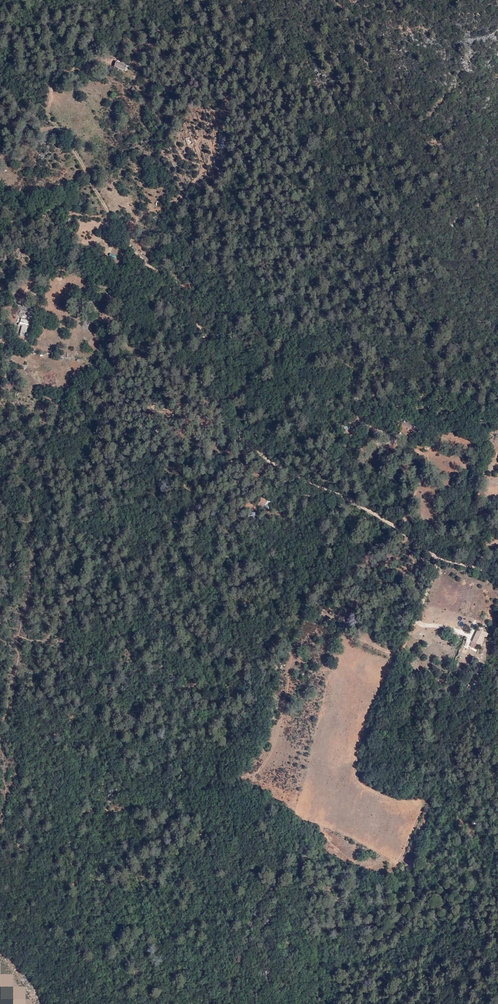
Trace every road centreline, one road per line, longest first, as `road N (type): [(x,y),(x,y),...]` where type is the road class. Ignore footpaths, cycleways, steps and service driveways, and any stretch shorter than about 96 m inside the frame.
road 1 (track): [(400,646),(348,633),(296,640),(282,711),(248,782),(398,863),(423,803)]
road 2 (track): [(47,113),(231,404)]
road 3 (track): [(231,404),(246,433),(300,478),(373,511),(424,549),(497,571)]

